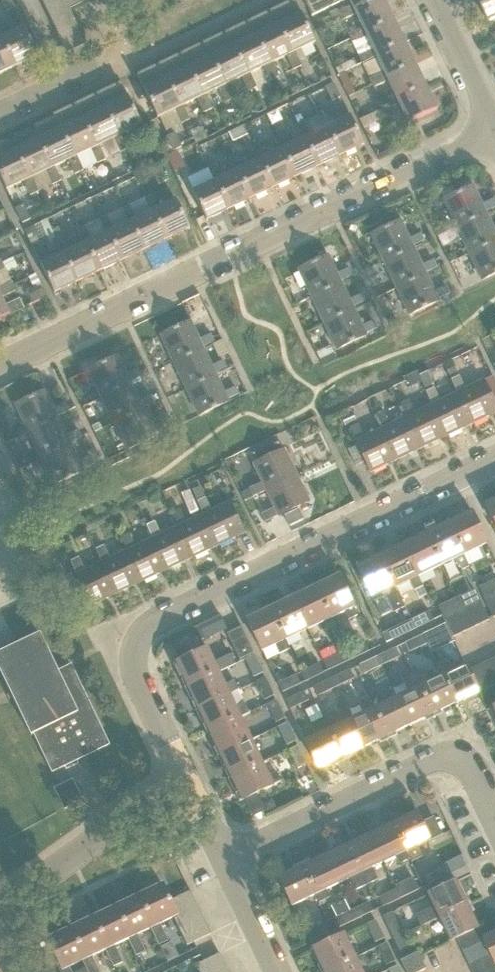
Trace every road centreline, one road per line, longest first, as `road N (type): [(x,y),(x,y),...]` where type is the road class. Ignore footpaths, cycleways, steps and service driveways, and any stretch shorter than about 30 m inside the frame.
road 1 (residential): [(0,369),(494,132)]
road 2 (unclassified): [(494,457),(141,633),(135,670),(182,772)]
road 3 (unclassified): [(494,816),(467,766),(433,761),(223,857)]
road 4 (unclassified): [(0,913),(182,772)]
road 5 (residential): [(433,0),(494,131)]
road 6 (unclassified): [(223,857),(276,971)]

